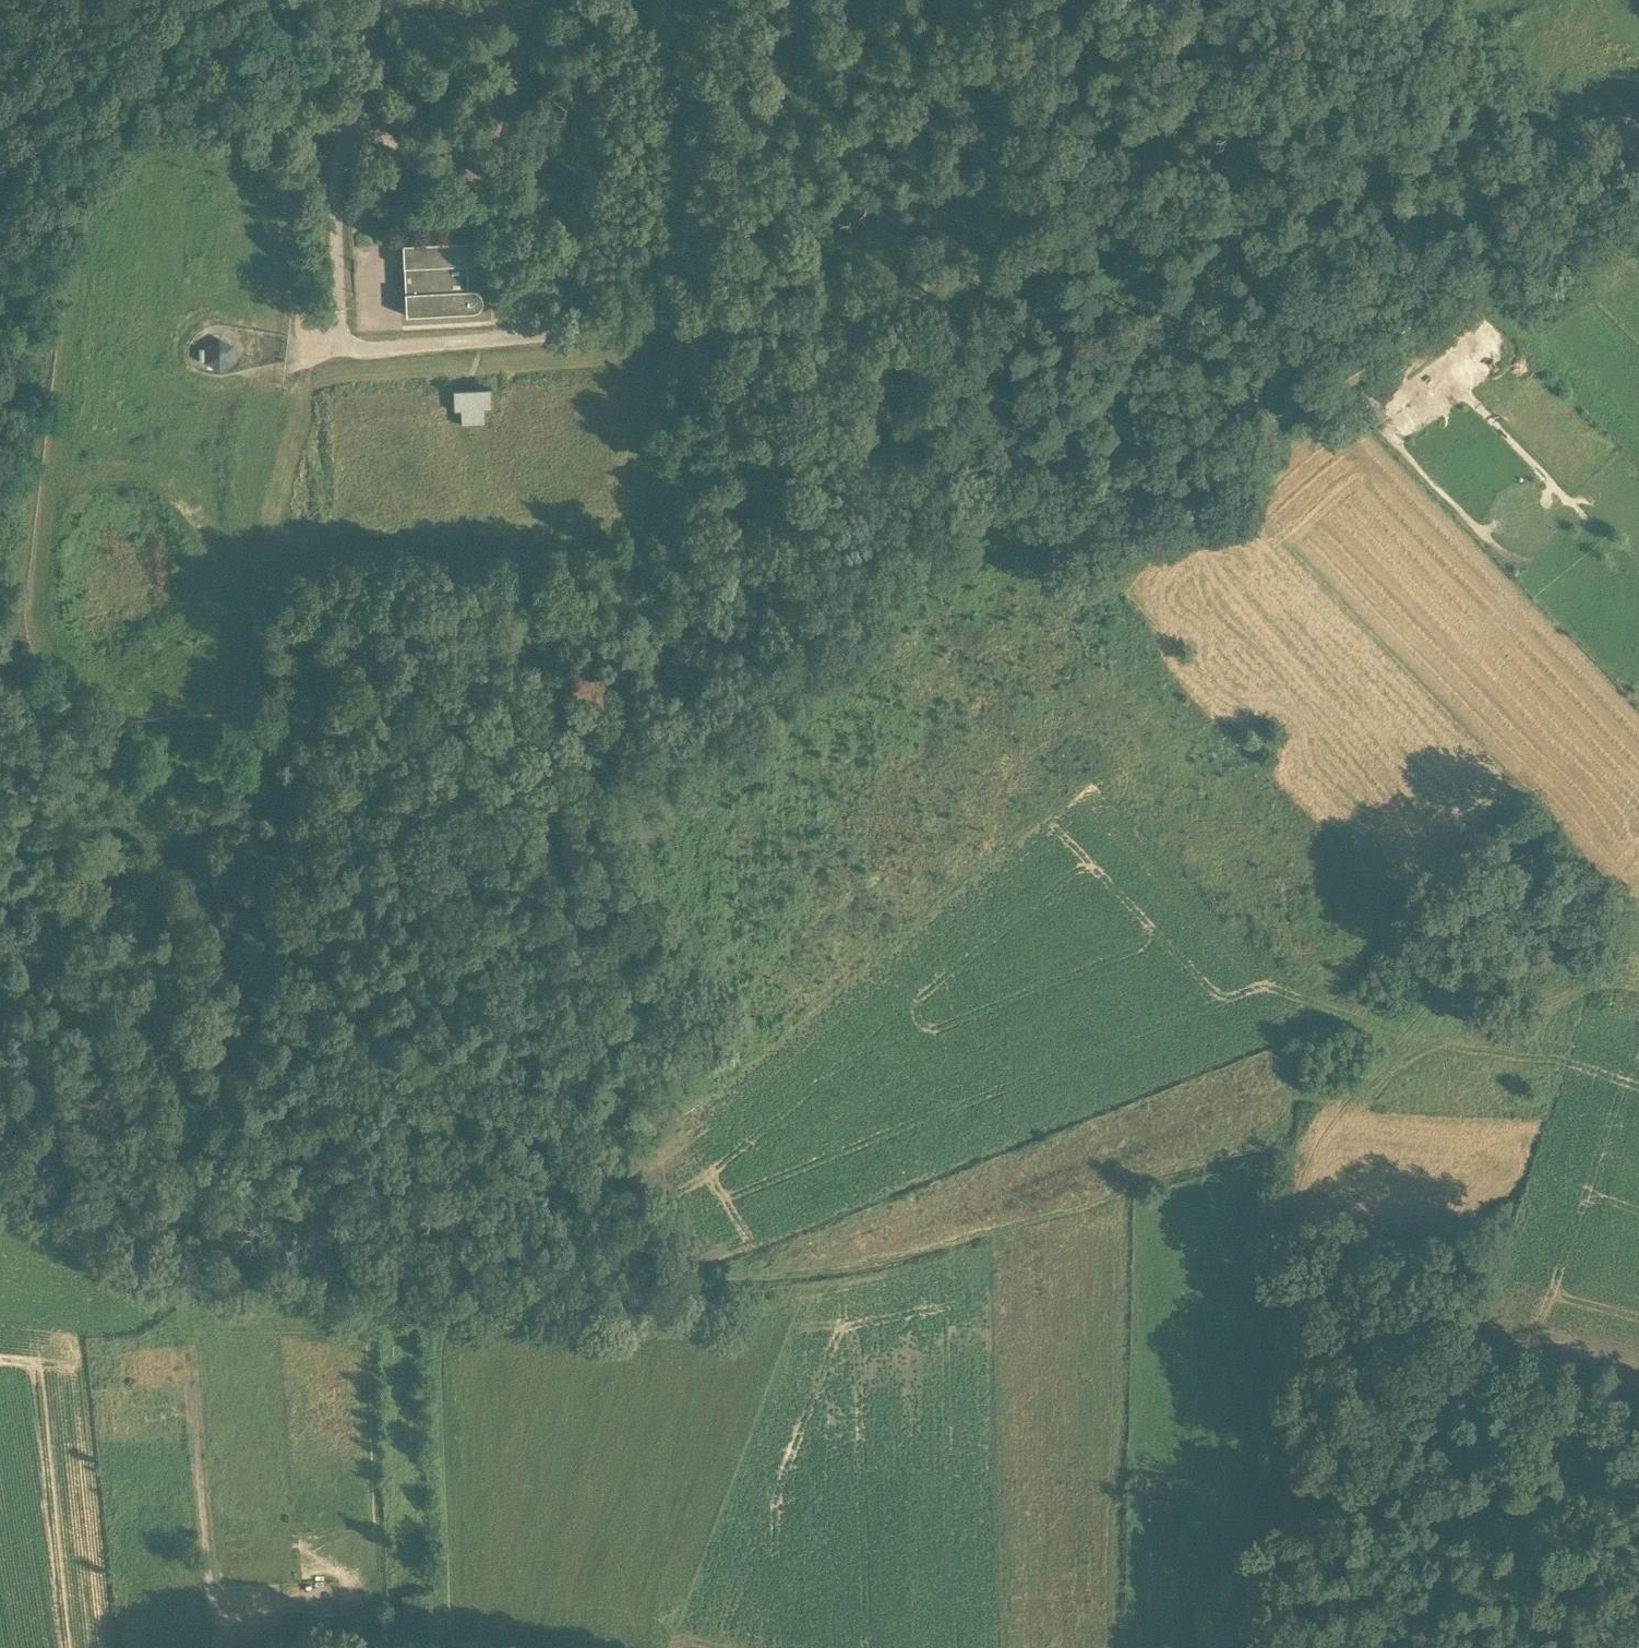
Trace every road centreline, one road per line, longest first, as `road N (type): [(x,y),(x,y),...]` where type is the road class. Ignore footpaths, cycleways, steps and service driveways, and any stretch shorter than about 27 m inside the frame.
road 1 (track): [(501,1647),(329,1639),(255,1647)]

